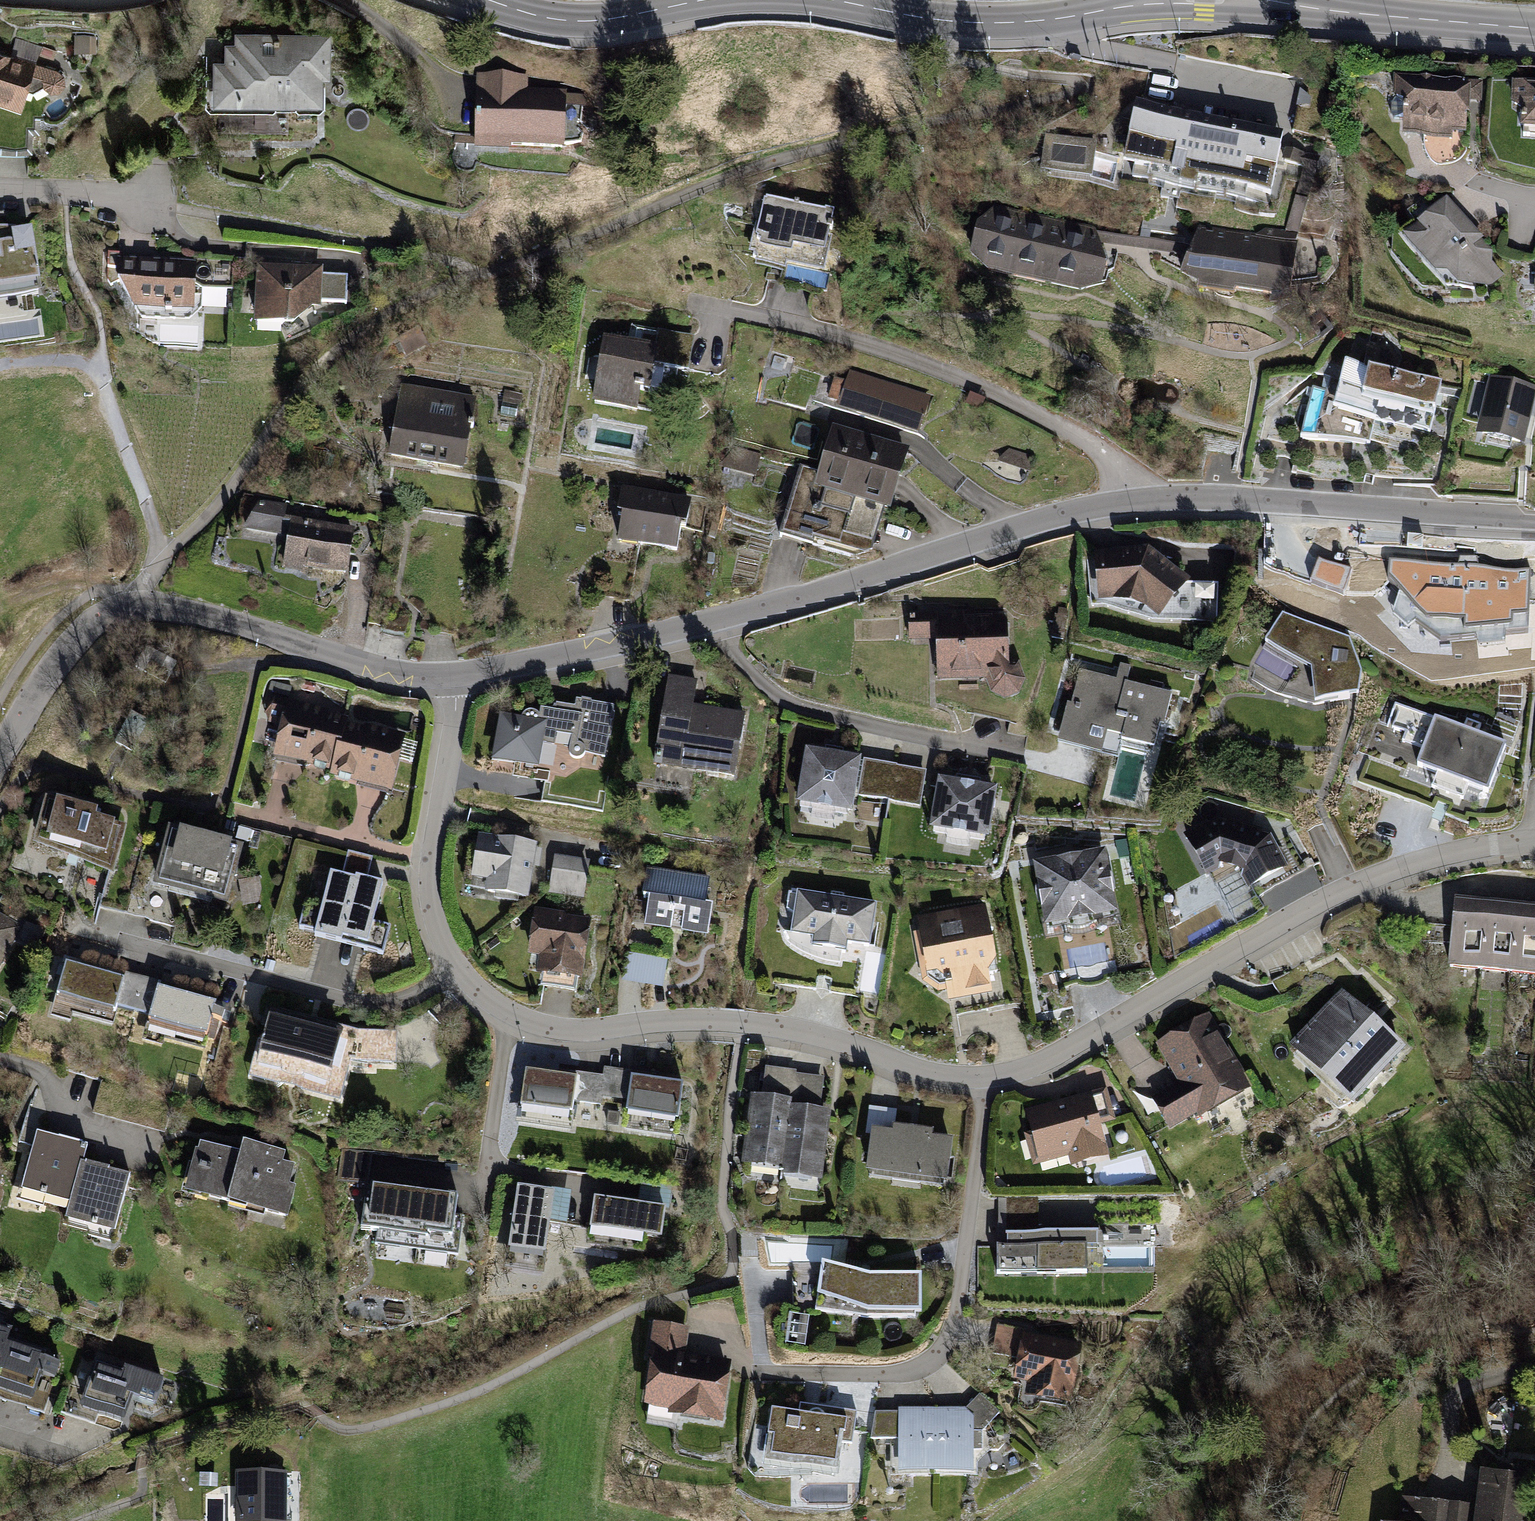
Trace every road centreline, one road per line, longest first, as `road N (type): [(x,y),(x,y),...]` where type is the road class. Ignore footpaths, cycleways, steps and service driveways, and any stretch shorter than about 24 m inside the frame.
road 1 (residential): [(1534,519),(1194,498),(1113,504),(720,620),(459,675)]
road 2 (residential): [(511,1019),(563,1031),(744,1023),(807,1032),(915,1072),(975,1082),(1026,1075),(1353,890),(1447,852),(1534,843)]
road 3 (residential): [(459,675),(388,671),(124,603),(89,627),(48,674),(0,762)]
road 4 (residential): [(459,675),(433,850),(436,928),(454,967),(511,1019)]
road 5 (secondary): [(1181,0),(1066,18),(954,23),(834,0)]
road 6 (secondary): [(1534,29),(1243,0)]
road 7 (secondary): [(707,0),(587,21),(483,0)]
road 8 (residential): [(0,193),(186,213)]
road 9 (residential): [(511,1019),(491,1164)]

